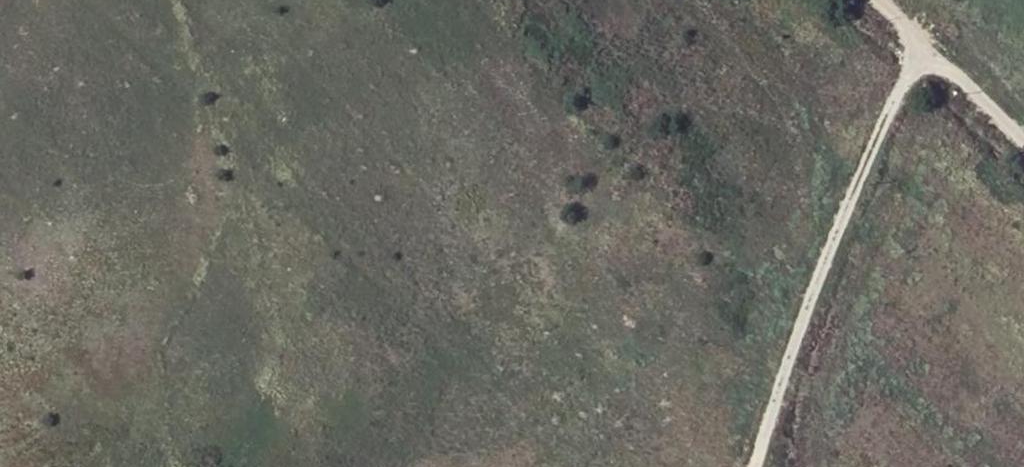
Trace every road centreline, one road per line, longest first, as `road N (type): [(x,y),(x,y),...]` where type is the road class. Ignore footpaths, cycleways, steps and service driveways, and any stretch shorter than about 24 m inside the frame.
road 1 (track): [(772,466),(870,145),(913,76),(957,67),(1023,139)]

